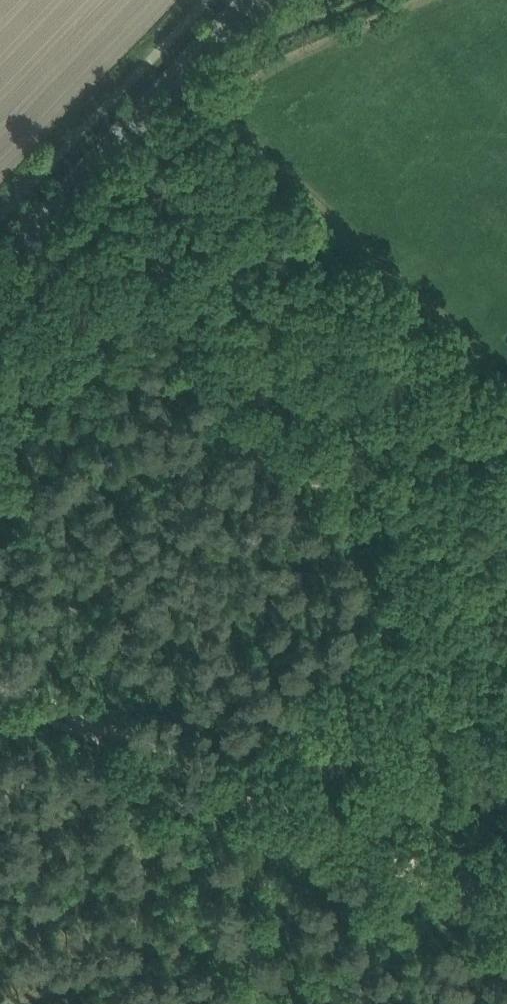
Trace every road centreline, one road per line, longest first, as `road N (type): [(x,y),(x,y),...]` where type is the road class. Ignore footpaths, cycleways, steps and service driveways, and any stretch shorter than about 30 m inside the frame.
road 1 (track): [(476,894),(0,675)]
road 2 (secondary): [(0,268),(251,0)]

